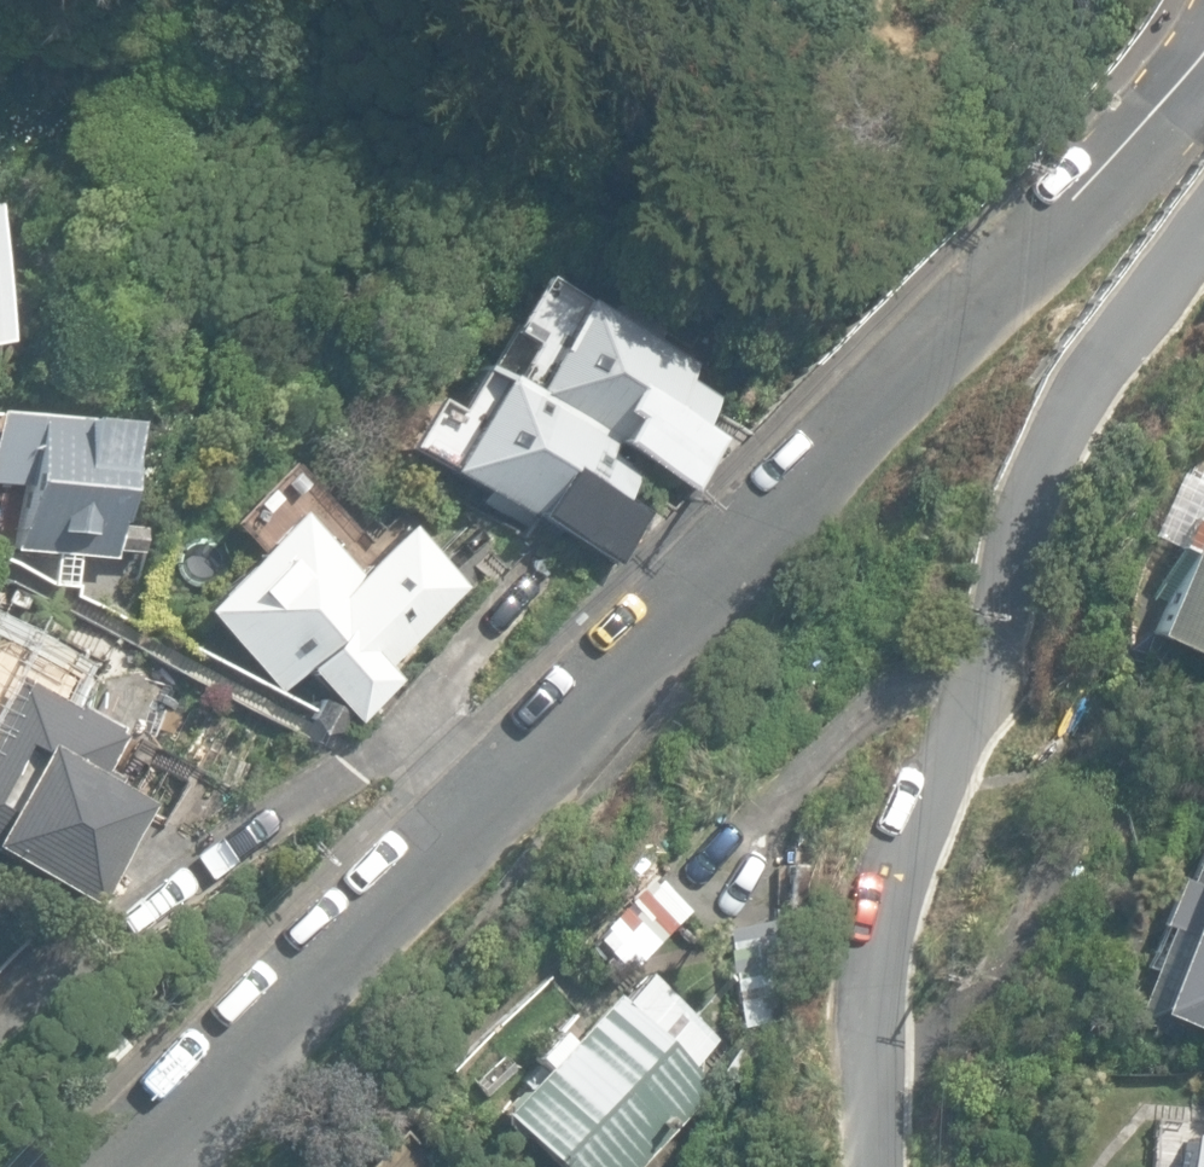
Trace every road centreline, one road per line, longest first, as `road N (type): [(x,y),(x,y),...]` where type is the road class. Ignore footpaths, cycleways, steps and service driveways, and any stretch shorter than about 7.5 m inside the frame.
road 1 (residential): [(1203,56),(1148,131),(973,321),(113,1166)]
road 2 (residential): [(890,1166),(884,1094),(895,952),(918,820),(970,670),(1106,374),(1203,247)]

